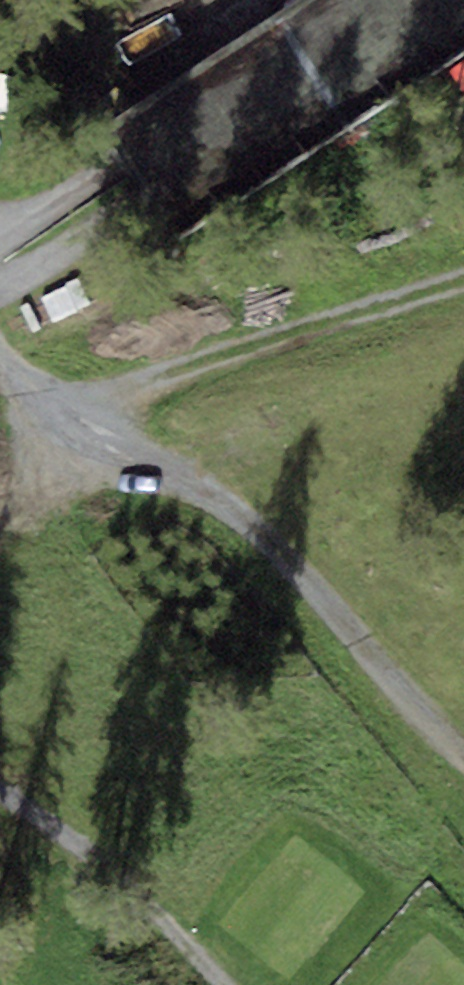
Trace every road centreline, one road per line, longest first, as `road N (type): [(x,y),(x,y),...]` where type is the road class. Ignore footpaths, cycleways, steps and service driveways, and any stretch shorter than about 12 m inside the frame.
road 1 (track): [(26,395),(43,418),(163,468),(226,509),(322,595),(463,801)]
road 2 (track): [(26,395),(463,276)]
road 3 (track): [(0,864),(152,984)]

